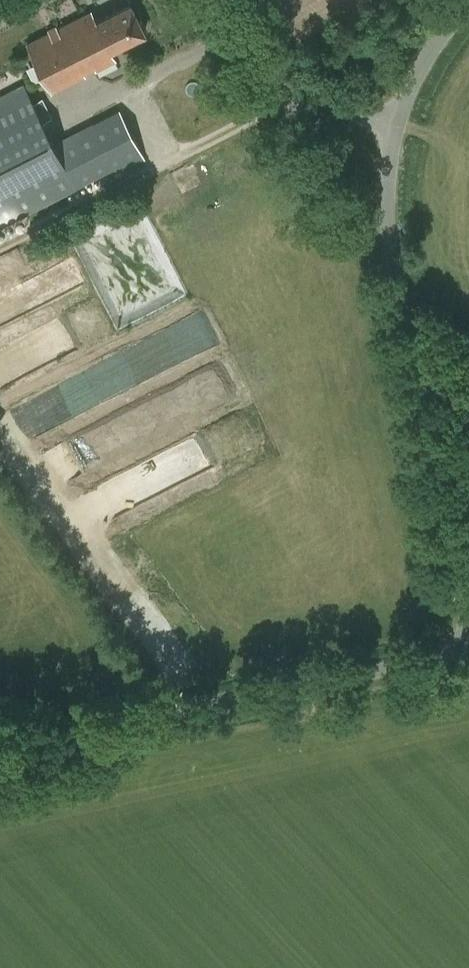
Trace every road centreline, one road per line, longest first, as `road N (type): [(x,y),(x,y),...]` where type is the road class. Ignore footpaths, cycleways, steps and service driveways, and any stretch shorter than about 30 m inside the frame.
road 1 (unclassified): [(468,623),(388,223),(387,181),(414,73),(468,3)]
road 2 (unclassified): [(0,752),(468,652)]
road 3 (track): [(216,0),(274,81),(330,110),(396,122)]

